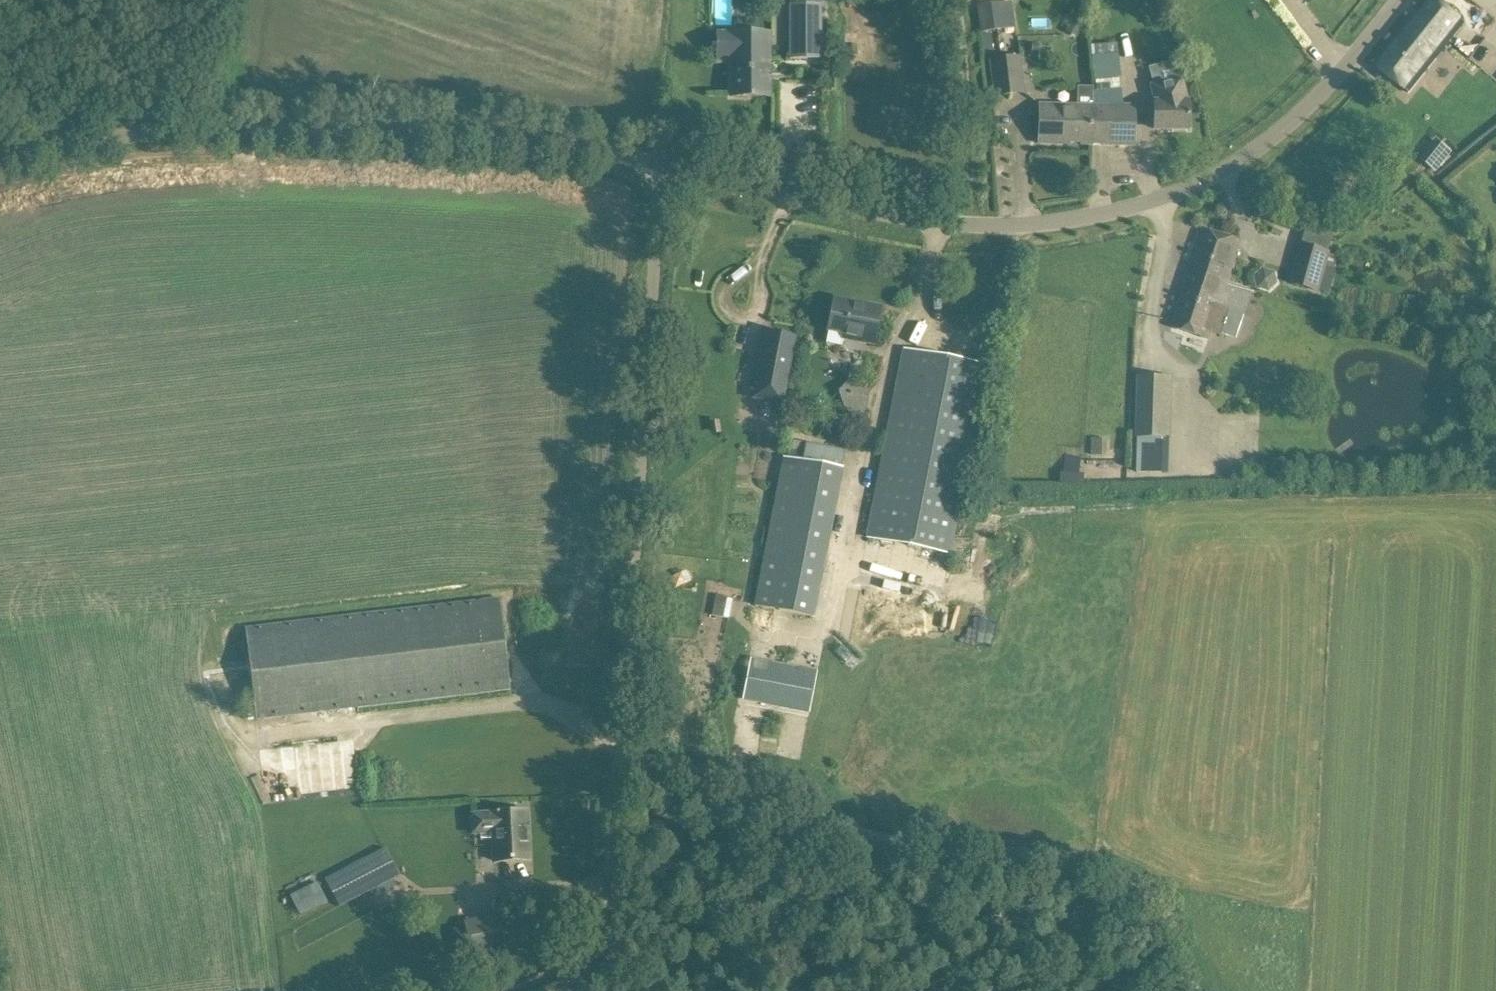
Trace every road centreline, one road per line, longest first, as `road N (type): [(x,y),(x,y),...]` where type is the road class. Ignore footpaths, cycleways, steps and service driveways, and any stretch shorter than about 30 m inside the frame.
road 1 (unclassified): [(661,163),(942,222),(1017,225),(1096,215),(1186,188),(1268,142),(1399,0)]
road 2 (unclassified): [(607,942),(661,163)]
road 3 (unclassified): [(0,158),(121,137),(341,131),(506,137),(661,163)]
road 4 (track): [(1012,855),(857,829),(782,794),(621,748)]
road 5 (track): [(1189,990),(1186,891),(1141,870),(1012,855)]
road 6 (track): [(965,224),(972,166),(954,0)]

